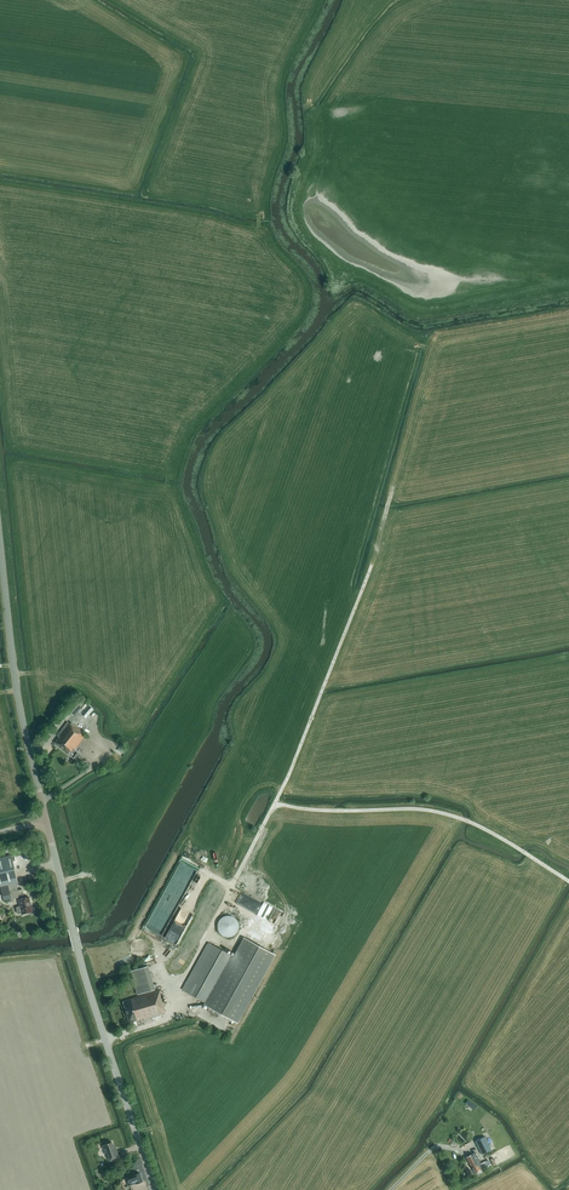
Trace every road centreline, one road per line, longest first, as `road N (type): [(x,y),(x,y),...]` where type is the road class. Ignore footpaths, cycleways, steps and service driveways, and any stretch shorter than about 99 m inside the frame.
road 1 (track): [(182,1013),(176,991),(296,759),(372,569),(409,437)]
road 2 (tertiary): [(155,1189),(84,972),(47,821)]
road 3 (track): [(274,804),(437,812),(479,826),(568,881)]
road 4 (tertiary): [(47,821),(17,690),(0,543)]

